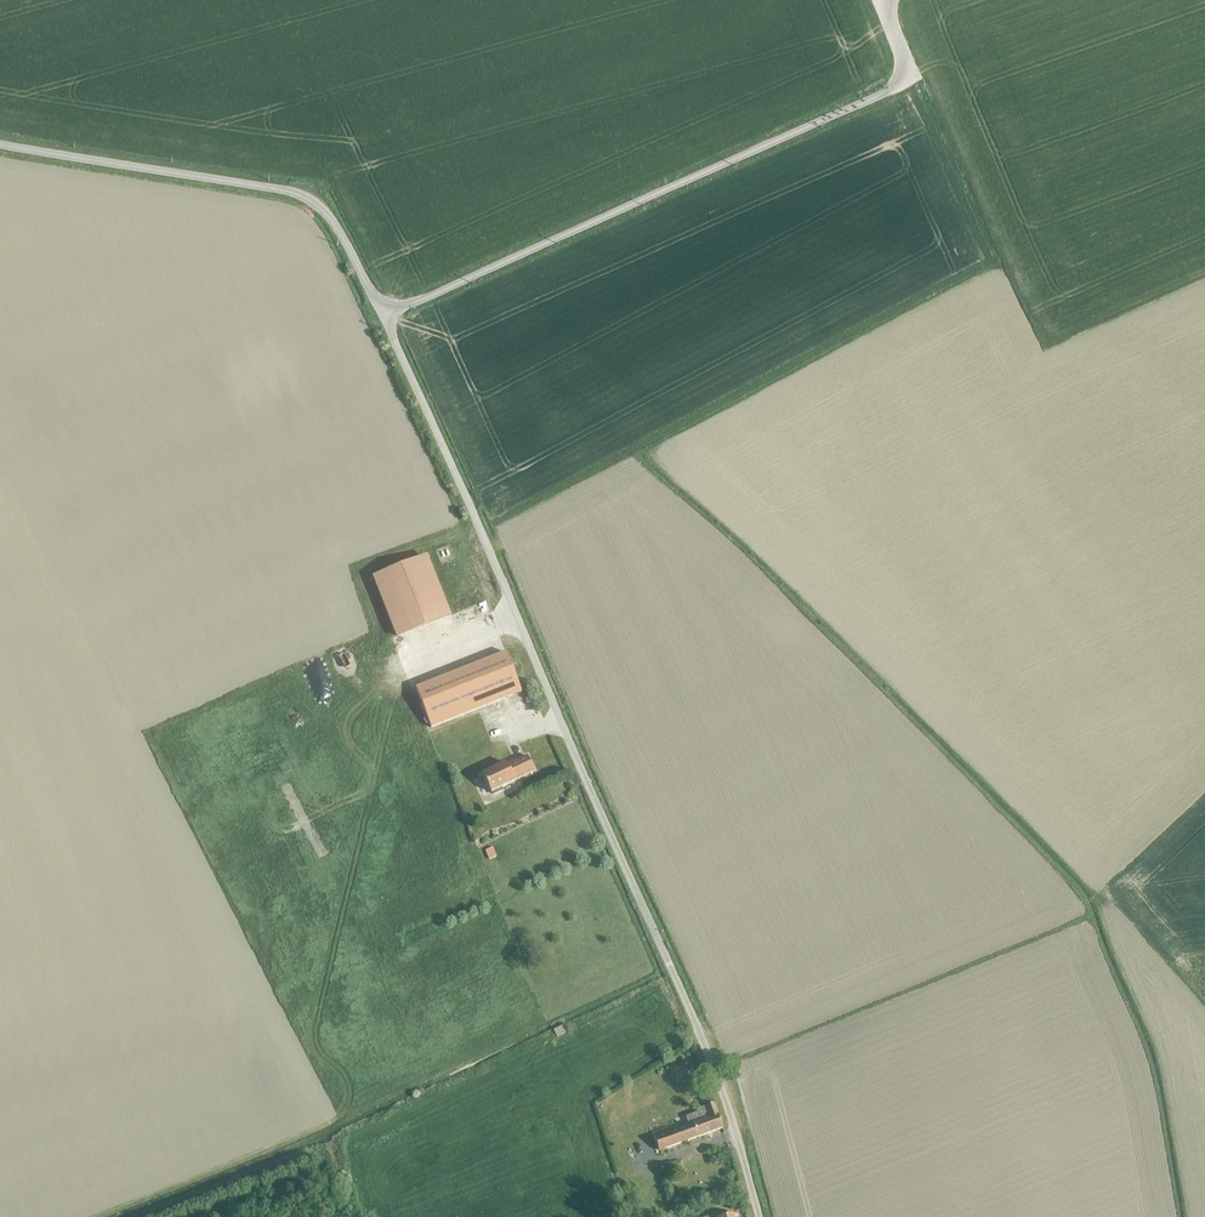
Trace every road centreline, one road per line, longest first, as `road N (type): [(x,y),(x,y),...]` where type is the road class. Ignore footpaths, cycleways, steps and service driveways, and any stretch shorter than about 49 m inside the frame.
road 1 (unclassified): [(760,1216),(716,1072),(383,317)]
road 2 (unclassified): [(383,317),(898,88),(905,57),(889,0)]
road 3 (unclassified): [(383,317),(335,225),(307,199),(0,145)]

